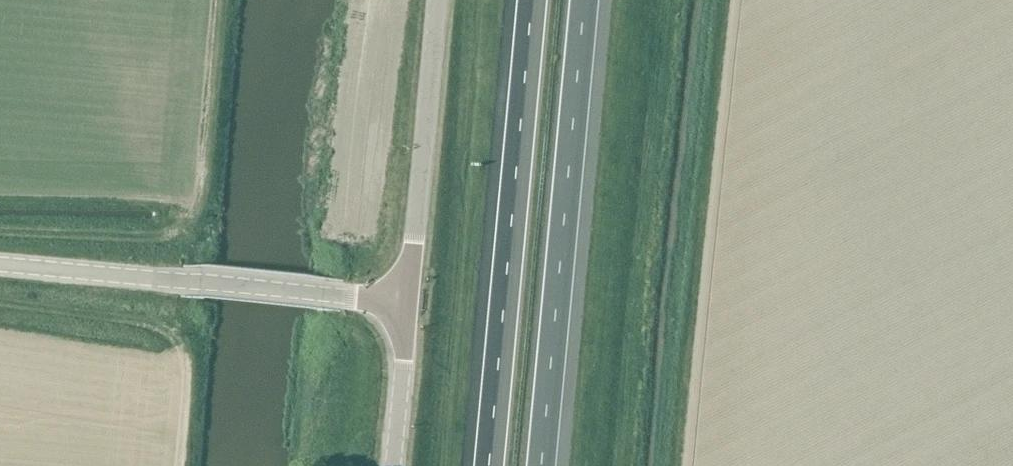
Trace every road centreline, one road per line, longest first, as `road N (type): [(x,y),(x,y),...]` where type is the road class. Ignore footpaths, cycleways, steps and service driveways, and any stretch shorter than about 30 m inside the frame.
road 1 (motorway): [(533,0),(489,465)]
road 2 (motorway): [(540,465),(583,0)]
road 3 (tertiary): [(409,300),(0,263)]
road 4 (unclassified): [(409,300),(439,0)]
road 5 (tertiary): [(394,465),(409,300)]

